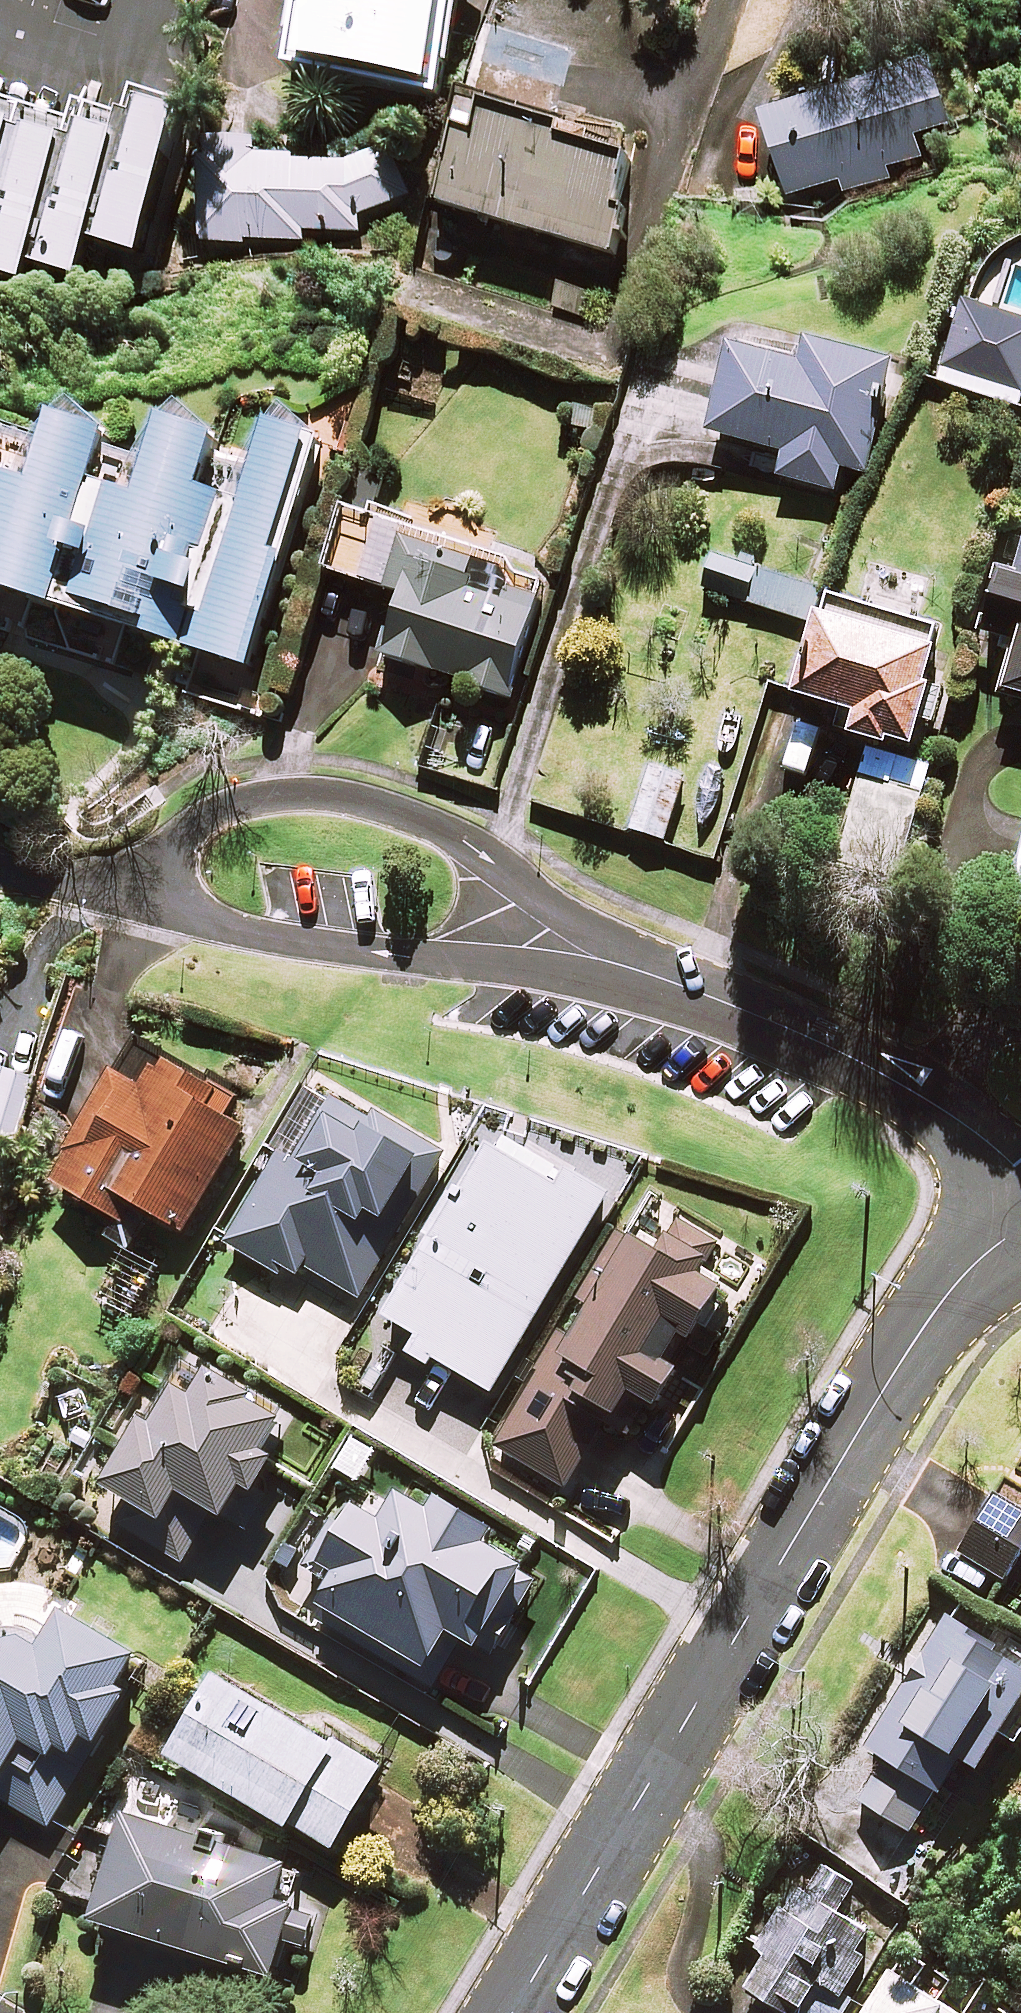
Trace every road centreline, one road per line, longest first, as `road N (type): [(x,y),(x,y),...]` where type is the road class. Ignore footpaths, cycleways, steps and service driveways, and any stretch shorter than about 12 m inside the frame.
road 1 (residential): [(512,2012),(898,1365),(957,1284),(1020,1230)]
road 2 (residential): [(161,907),(175,855),(190,828),(214,812),(294,795),(336,796),(429,823),(465,843),(622,966)]
road 3 (residential): [(622,966),(477,965),(364,952),(161,907)]
road 4 (residential): [(622,966),(877,1072),(965,1125),(1020,1176)]
road 5 (residential): [(0,873),(161,907)]

